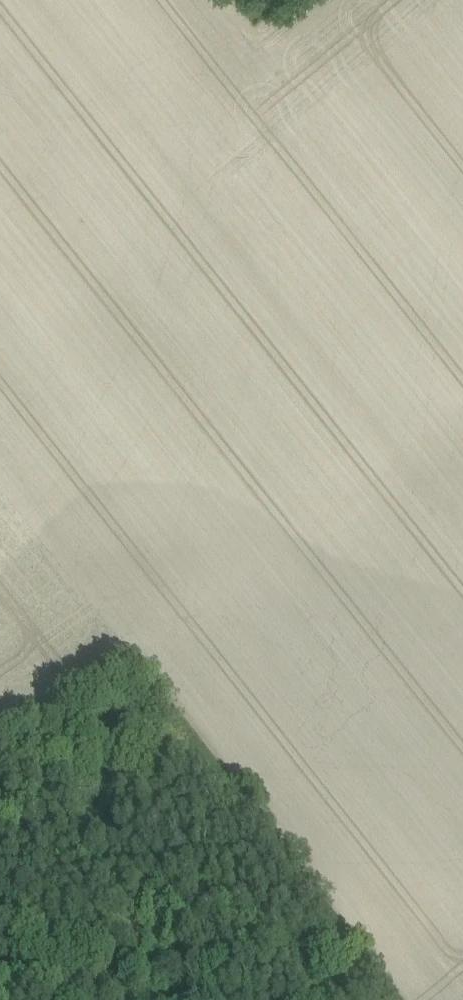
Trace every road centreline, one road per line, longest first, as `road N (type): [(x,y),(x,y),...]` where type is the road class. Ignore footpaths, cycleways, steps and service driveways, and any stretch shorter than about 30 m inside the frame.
road 1 (track): [(162,999),(0,913)]

